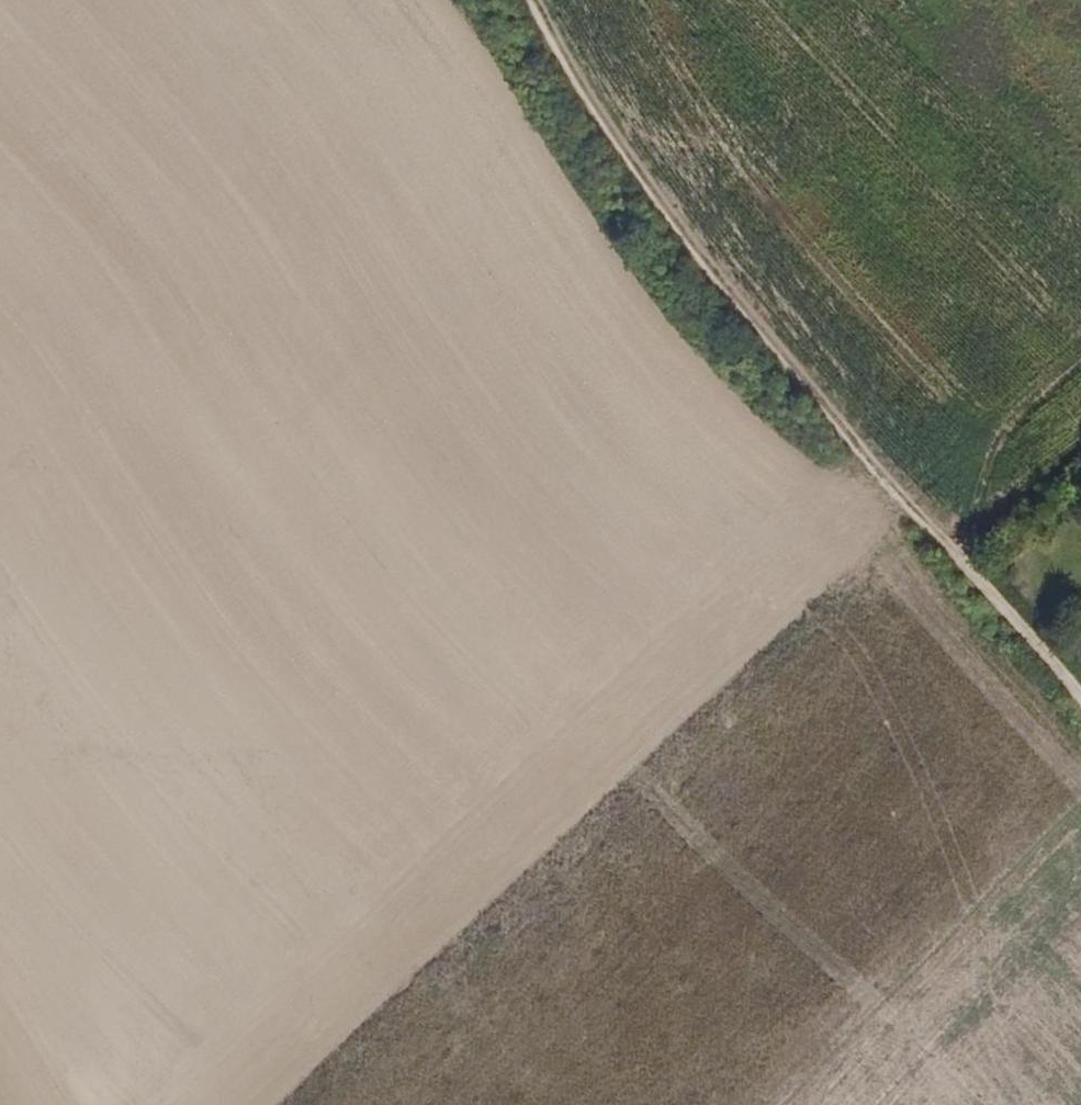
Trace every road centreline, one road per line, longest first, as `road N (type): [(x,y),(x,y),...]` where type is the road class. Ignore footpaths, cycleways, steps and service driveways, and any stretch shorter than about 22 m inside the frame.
road 1 (track): [(1080,694),(837,422),(691,243),(531,0)]

